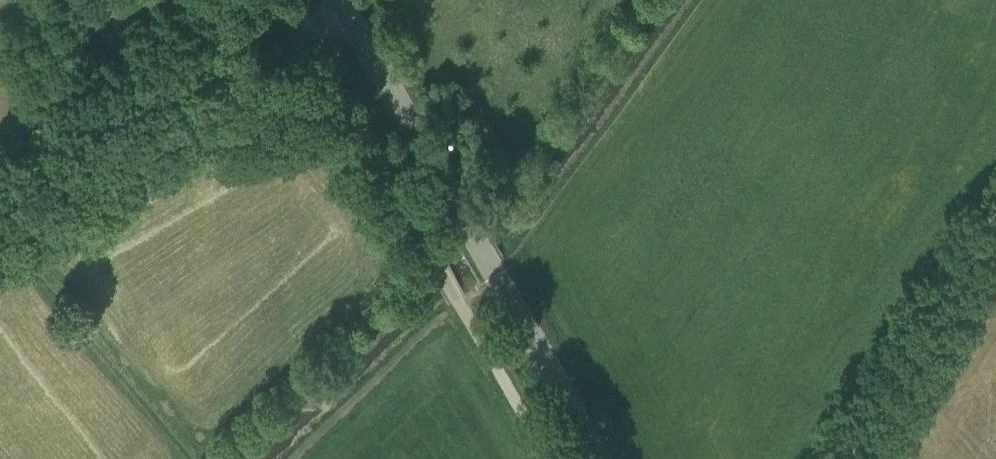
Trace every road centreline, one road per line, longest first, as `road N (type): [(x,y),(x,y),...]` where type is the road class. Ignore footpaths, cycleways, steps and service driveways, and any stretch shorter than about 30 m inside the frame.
road 1 (tertiary): [(598,458),(342,6)]
road 2 (unclassified): [(0,213),(342,6)]
road 3 (unclassified): [(844,458),(995,201)]

